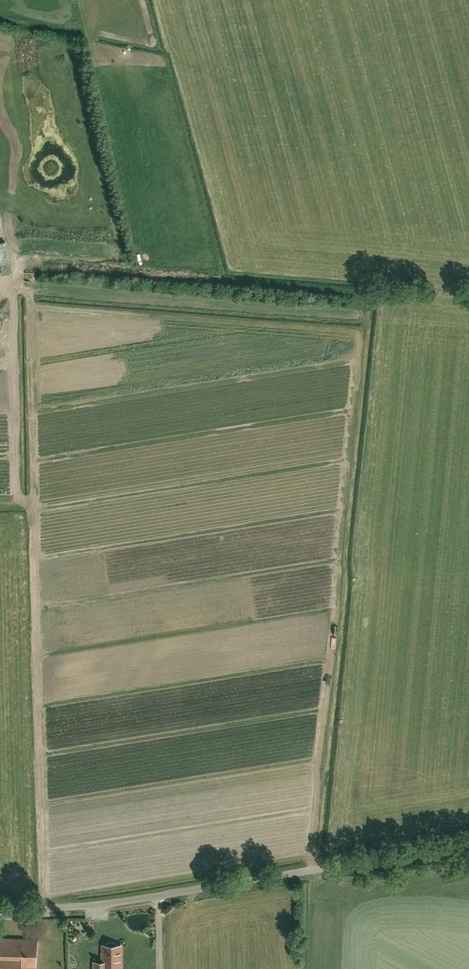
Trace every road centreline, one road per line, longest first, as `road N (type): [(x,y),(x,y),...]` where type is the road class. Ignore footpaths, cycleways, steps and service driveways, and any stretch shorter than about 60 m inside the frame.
road 1 (unclassified): [(0,912),(107,906),(468,844)]

